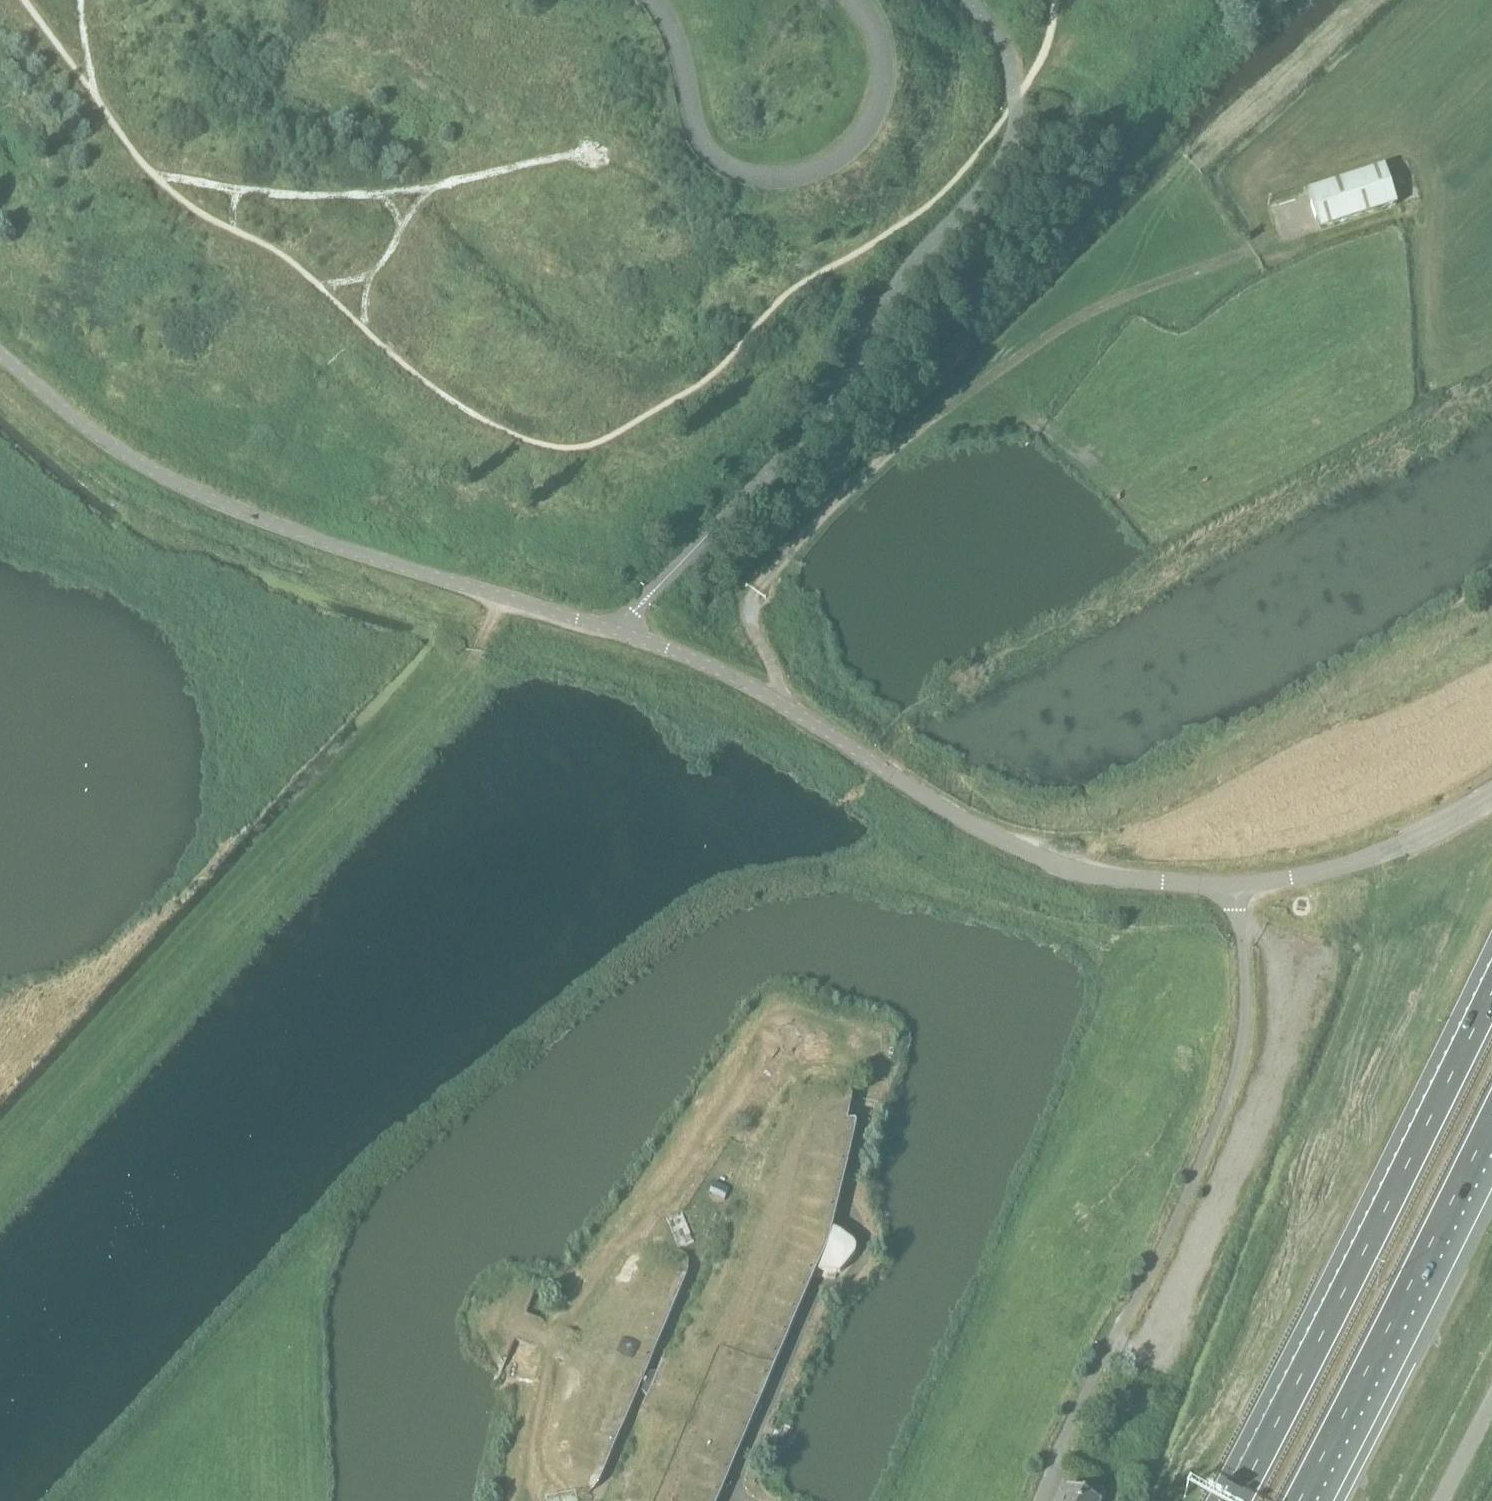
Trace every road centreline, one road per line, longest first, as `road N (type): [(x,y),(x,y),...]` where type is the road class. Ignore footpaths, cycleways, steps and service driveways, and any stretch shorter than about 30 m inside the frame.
road 1 (unclassified): [(1236,884),(1111,880),(1022,853),(670,649),(268,524),(161,476),(81,429),(0,357)]
road 2 (track): [(790,713),(742,602),(788,551),(896,446),(1077,323),(1213,271),(1277,237)]
road 3 (unclassified): [(1042,1500),(1170,1228),(1245,1037),(1236,884)]
road 4 (motorway): [(1491,995),(1233,1500)]
road 5 (motorway): [(1297,1500),(1491,1117)]
road 6 (unclassified): [(1236,884),(1382,850),(1491,796)]
road 7 (unclassified): [(1433,1500),(1491,1389)]

